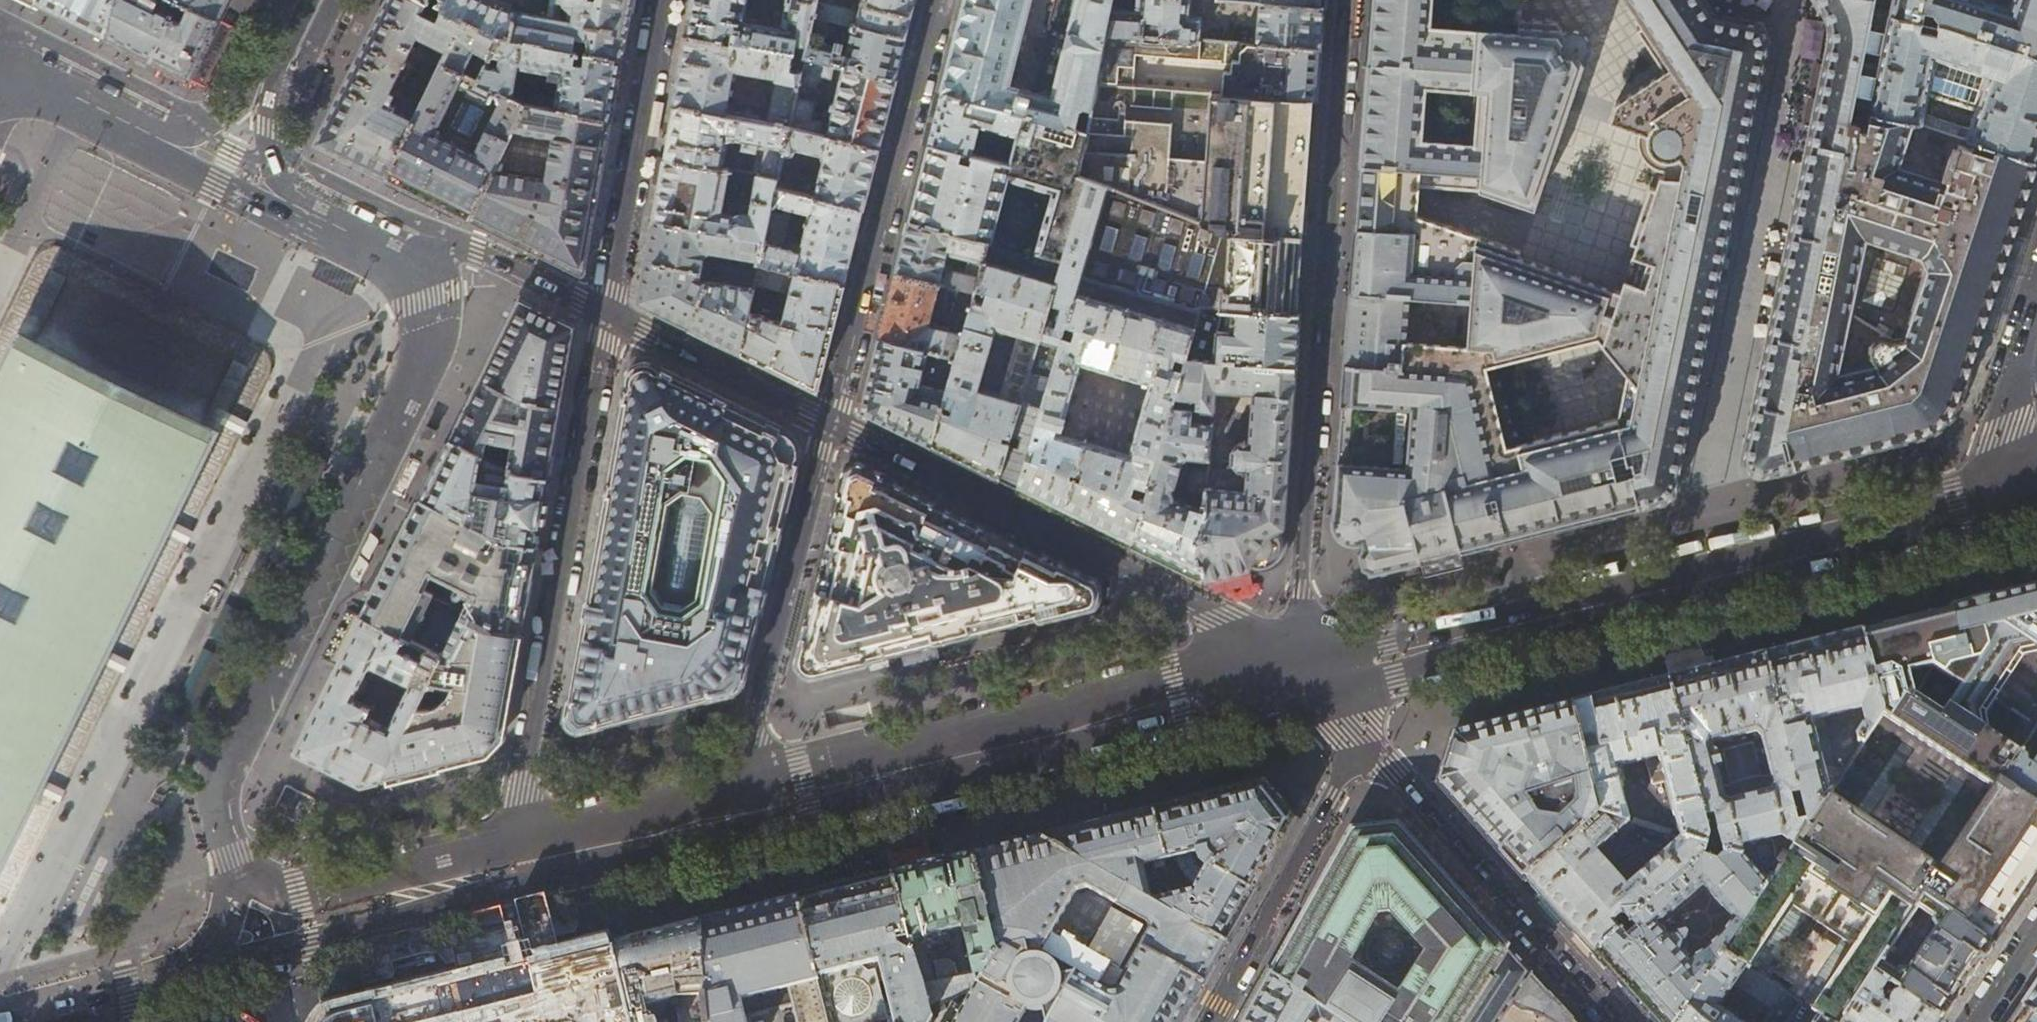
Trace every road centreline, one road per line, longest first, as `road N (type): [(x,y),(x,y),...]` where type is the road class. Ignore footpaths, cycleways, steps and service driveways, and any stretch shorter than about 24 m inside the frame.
road 1 (primary): [(193,980),(229,905),(232,856),(217,789),(427,359),(434,320),(425,274)]
road 2 (primary): [(2036,494),(1301,675)]
road 3 (residential): [(1301,675),(1345,0)]
road 4 (primary): [(730,813),(1301,675)]
road 5 (residential): [(521,864),(524,788),(607,312)]
road 6 (residential): [(1301,675),(1220,617),(832,423)]
road 7 (residential): [(938,0),(832,423)]
road 8 (residential): [(832,423),(730,813)]
road 9 (tertiary): [(1616,1021),(1363,742)]
road 10 (primary): [(193,980),(506,893),(521,864)]
road 11 (residential): [(607,312),(662,0)]
road 12 (primary): [(425,274),(367,237),(295,208),(262,204),(182,166),(152,129)]
road 13 (residential): [(1332,797),(1207,1021)]
road 14 (residential): [(832,423),(607,312)]
road 15 (primary): [(521,864),(730,813)]
road 16 (secondary): [(302,0),(270,66),(228,103),(193,122),(152,129)]
road 17 (residential): [(607,312),(477,250),(446,251),(425,274)]
road 18 (primary): [(31,1021),(193,980)]

